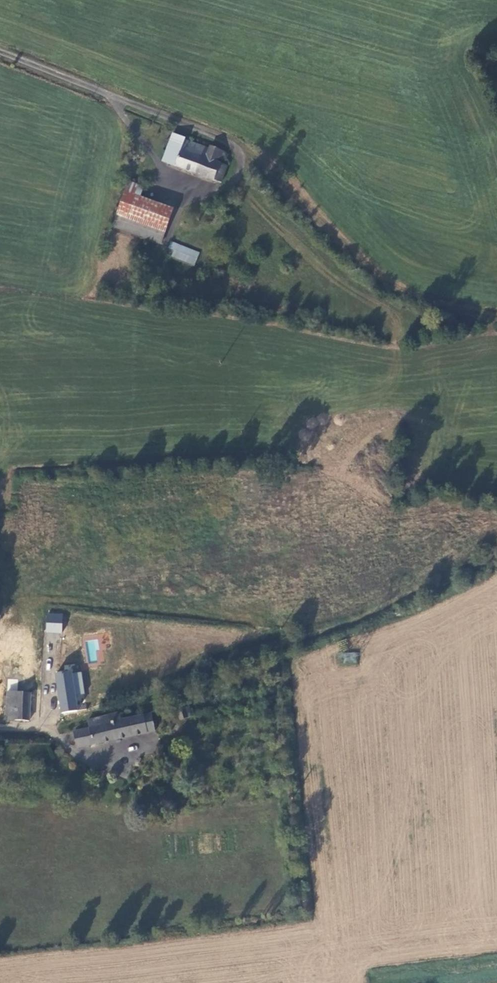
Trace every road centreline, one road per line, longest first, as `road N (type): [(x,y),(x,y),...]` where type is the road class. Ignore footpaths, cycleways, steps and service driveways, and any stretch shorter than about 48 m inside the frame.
road 1 (residential): [(111,97),(229,150),(238,164),(227,191),(211,194),(169,177)]

